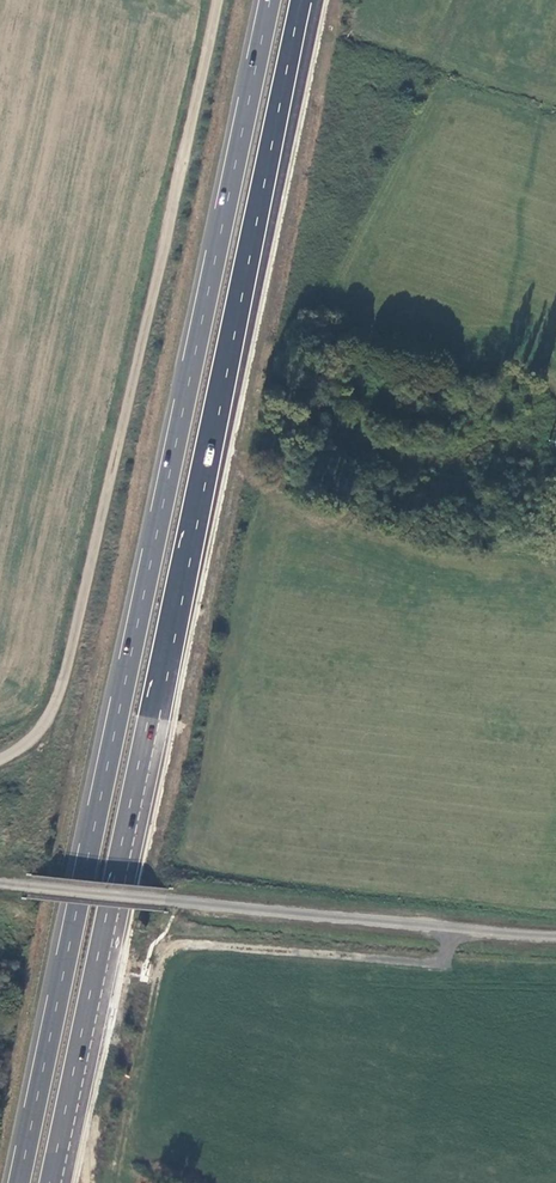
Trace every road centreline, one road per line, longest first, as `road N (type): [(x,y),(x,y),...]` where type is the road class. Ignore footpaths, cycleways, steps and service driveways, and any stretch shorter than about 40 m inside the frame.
road 1 (trunk): [(49,1182),(301,0)]
road 2 (trunk): [(270,0),(19,1182)]
road 3 (track): [(217,0),(61,684),(42,727),(0,760)]
road 4 (track): [(453,931),(440,965),(179,945),(165,952),(116,1165)]

